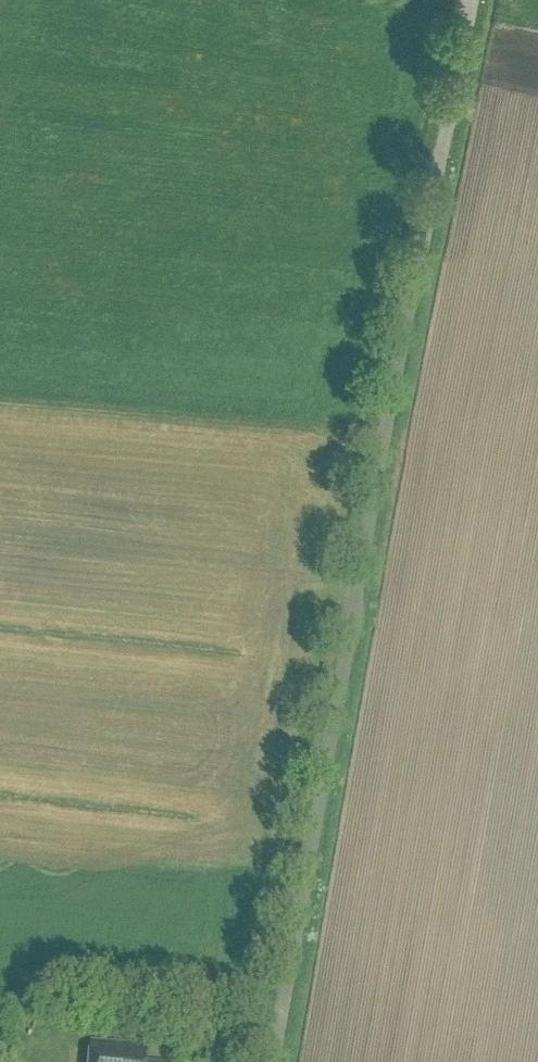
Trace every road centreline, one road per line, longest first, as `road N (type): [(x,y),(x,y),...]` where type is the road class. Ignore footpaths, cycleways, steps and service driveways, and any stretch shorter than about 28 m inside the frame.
road 1 (unclassified): [(272,1061),(470,0)]

